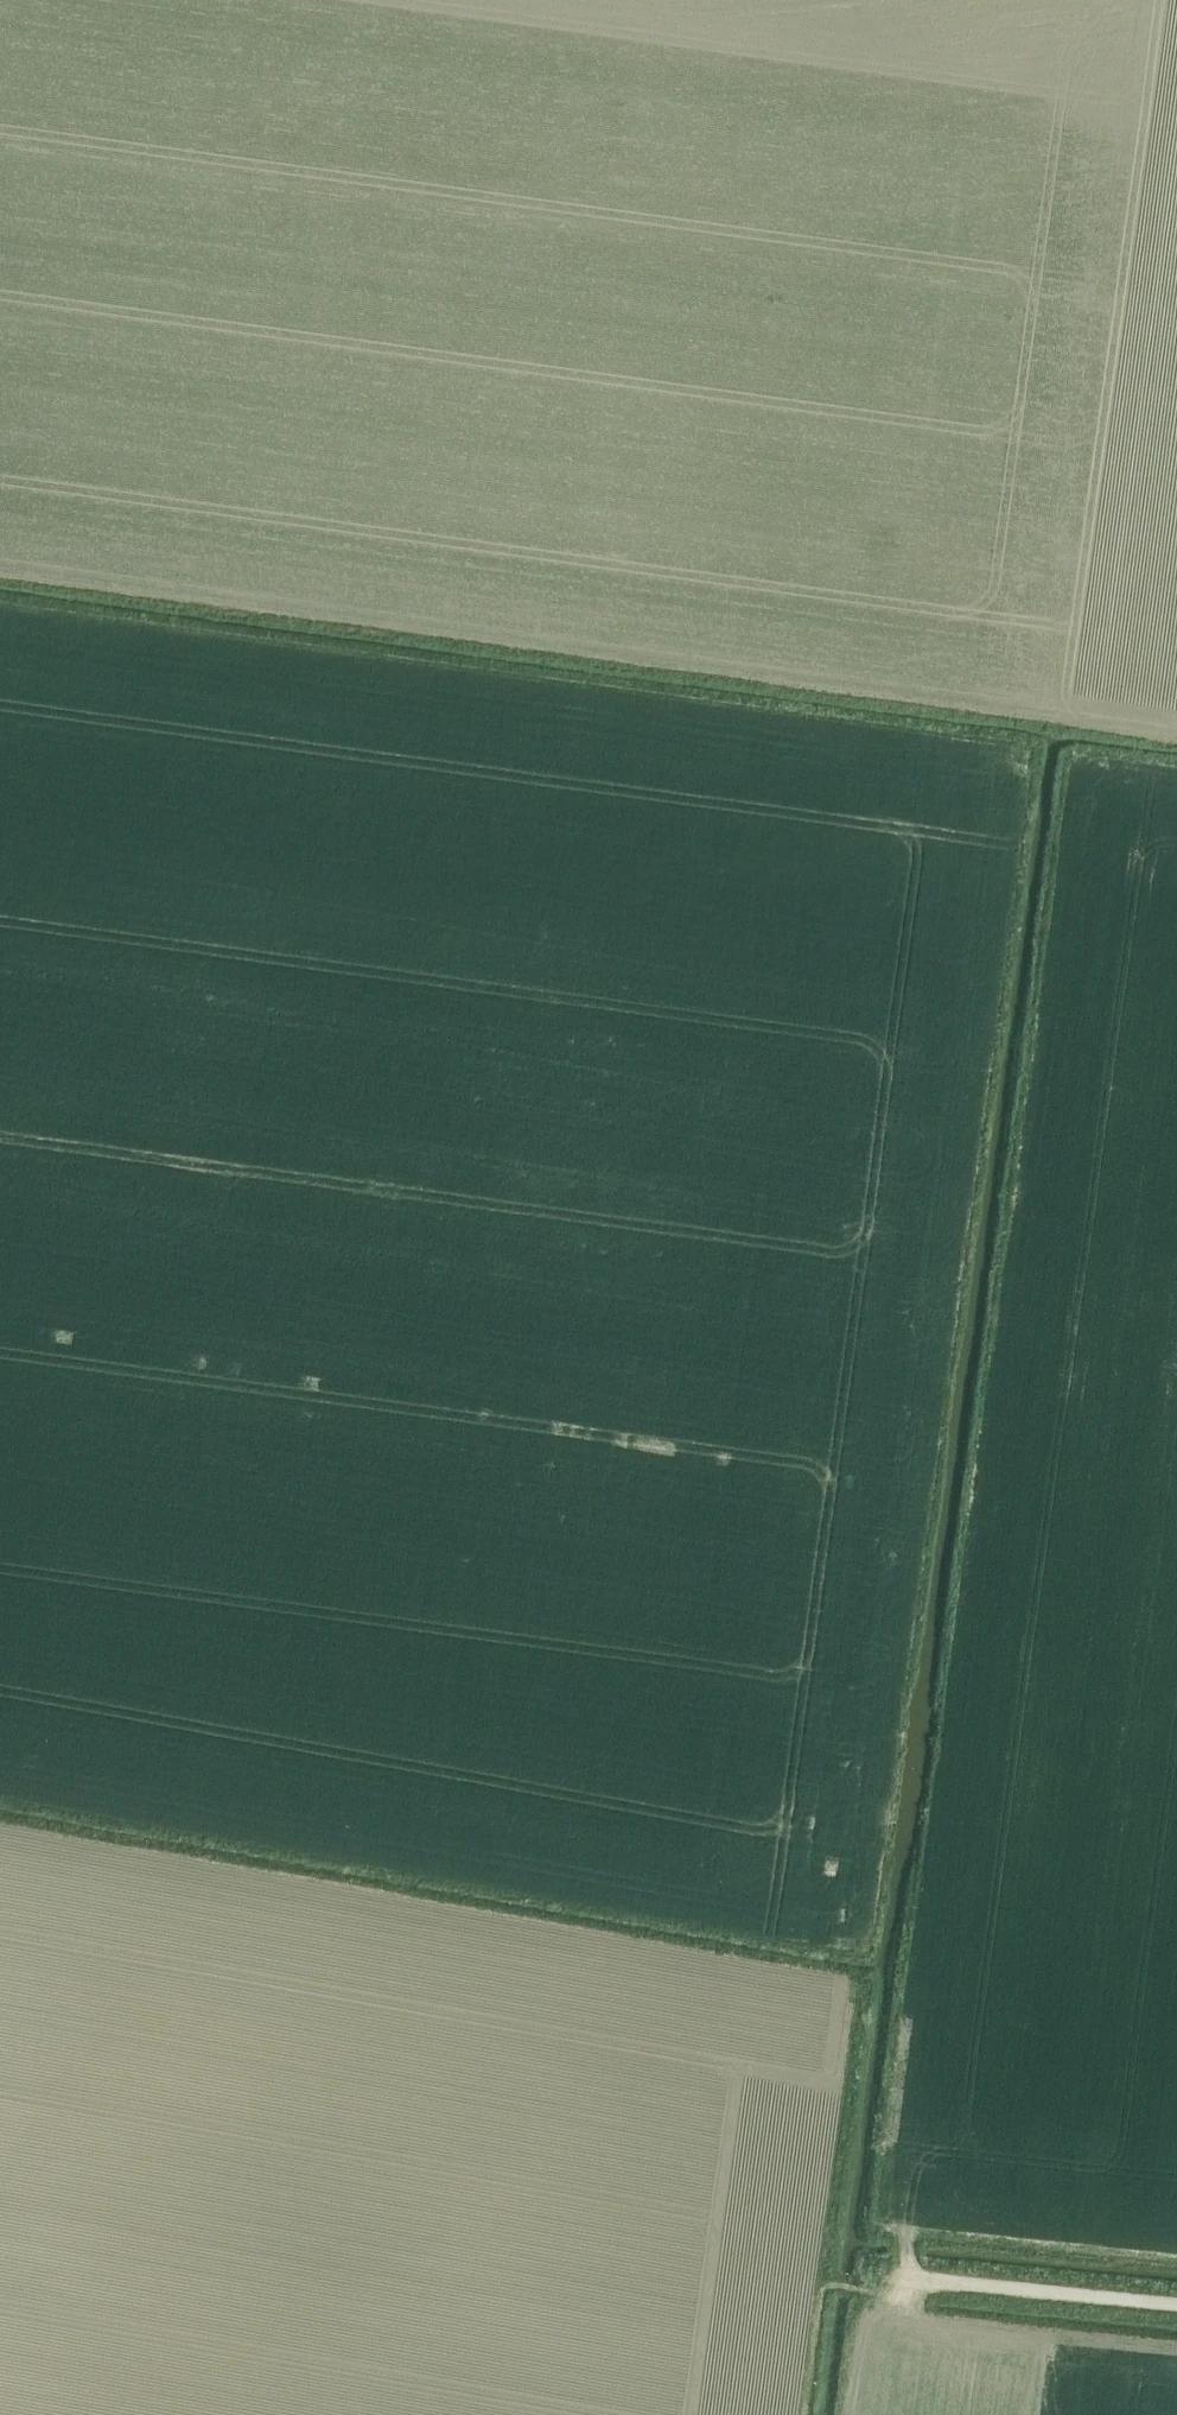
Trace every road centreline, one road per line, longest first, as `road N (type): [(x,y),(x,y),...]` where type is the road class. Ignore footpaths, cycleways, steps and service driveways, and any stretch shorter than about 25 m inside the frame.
road 1 (track): [(803,2414),(825,2255),(926,2266)]
road 2 (unclassified): [(926,2266),(1176,2292)]

